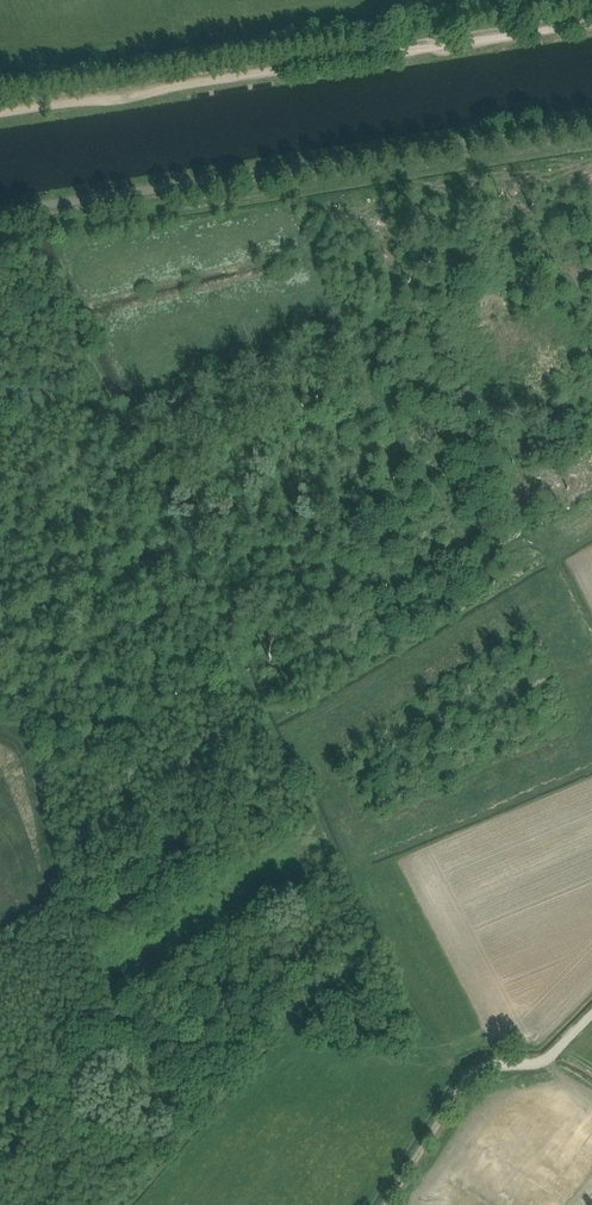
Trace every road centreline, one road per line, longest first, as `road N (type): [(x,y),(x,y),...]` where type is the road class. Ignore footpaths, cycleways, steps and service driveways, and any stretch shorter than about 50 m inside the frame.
road 1 (track): [(591,24),(0,111)]
road 2 (track): [(0,82),(510,0)]
road 3 (track): [(471,1075),(386,1204)]
road 4 (track): [(591,1013),(542,1060),(471,1075)]

